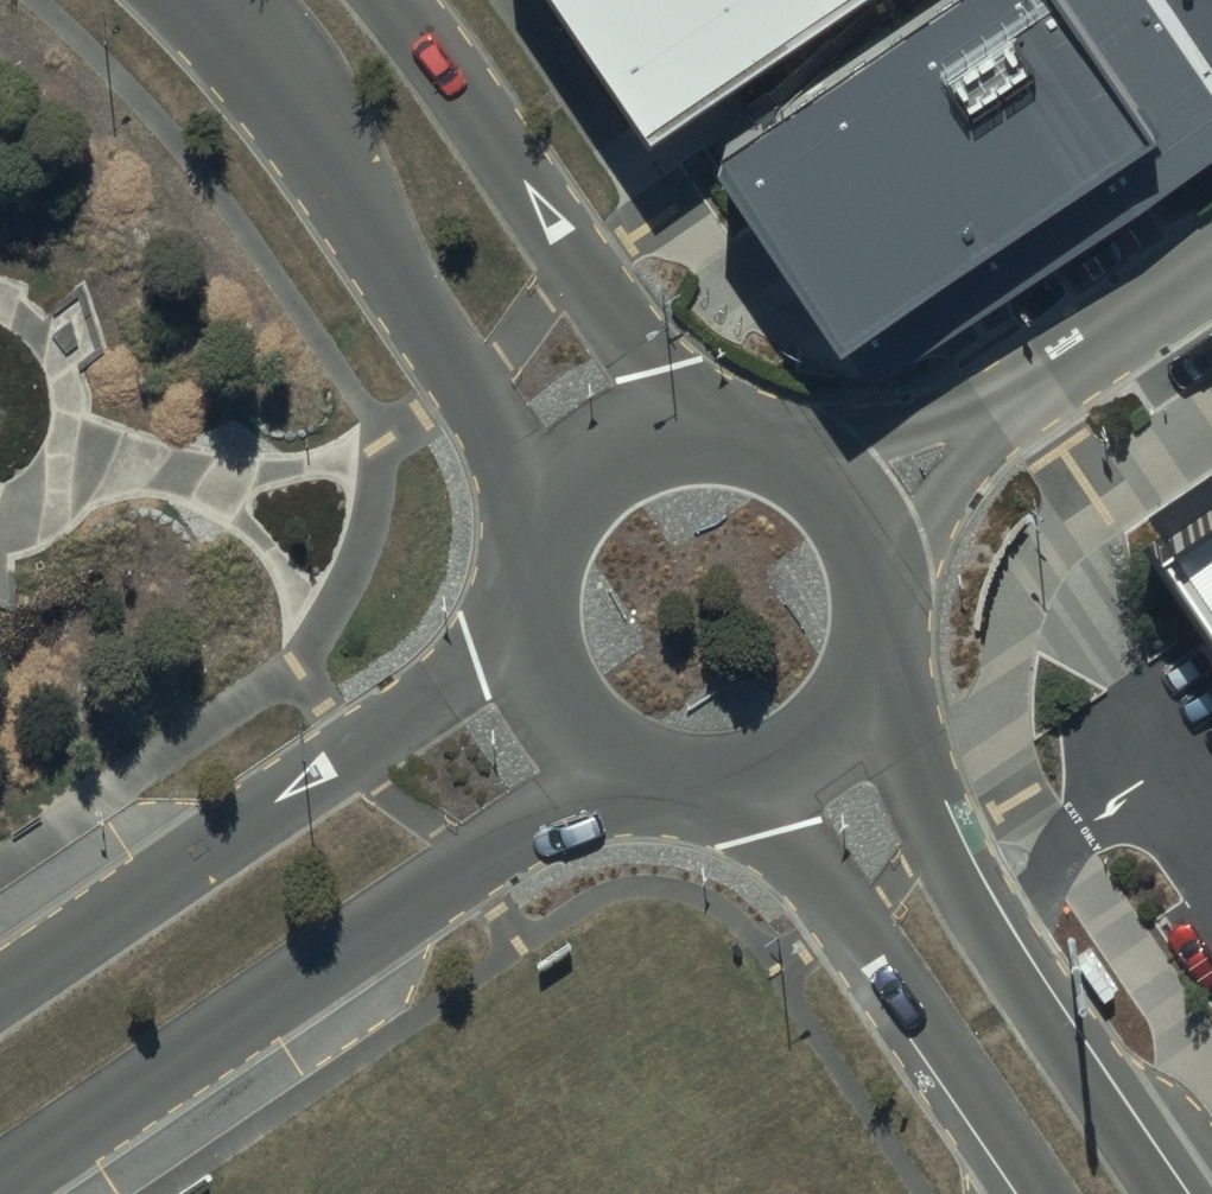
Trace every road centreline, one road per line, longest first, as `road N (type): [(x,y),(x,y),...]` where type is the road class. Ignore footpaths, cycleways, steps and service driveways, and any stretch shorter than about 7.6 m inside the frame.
road 1 (tertiary): [(629,778),(540,819),(0,1183)]
road 2 (tertiary): [(0,994),(355,749),(515,625)]
road 3 (residential): [(542,509),(495,422),(373,241),(285,119),(183,0)]
road 4 (residential): [(868,685),(964,902),(1163,1193)]
road 5 (residential): [(392,0),(686,422)]
road 6 (residential): [(1042,1193),(764,780)]
road 7 (residential): [(1211,272),(859,512)]
road 8 (tertiary): [(686,422),(737,426),(785,443),(827,472),(859,512)]
road 9 (tertiary): [(629,778),(586,752),(551,717),(527,673),(515,625)]
road 10 (tertiary): [(859,512),(885,597),(868,685)]
road 11 (tertiary): [(542,509),(604,448),(686,422)]
road 12 (tertiary): [(868,685),(842,725),(806,758),(764,780)]
road 13 (tertiary): [(764,780),(673,789),(629,778)]
road 14 (tertiary): [(515,625),(519,565),(542,509)]

